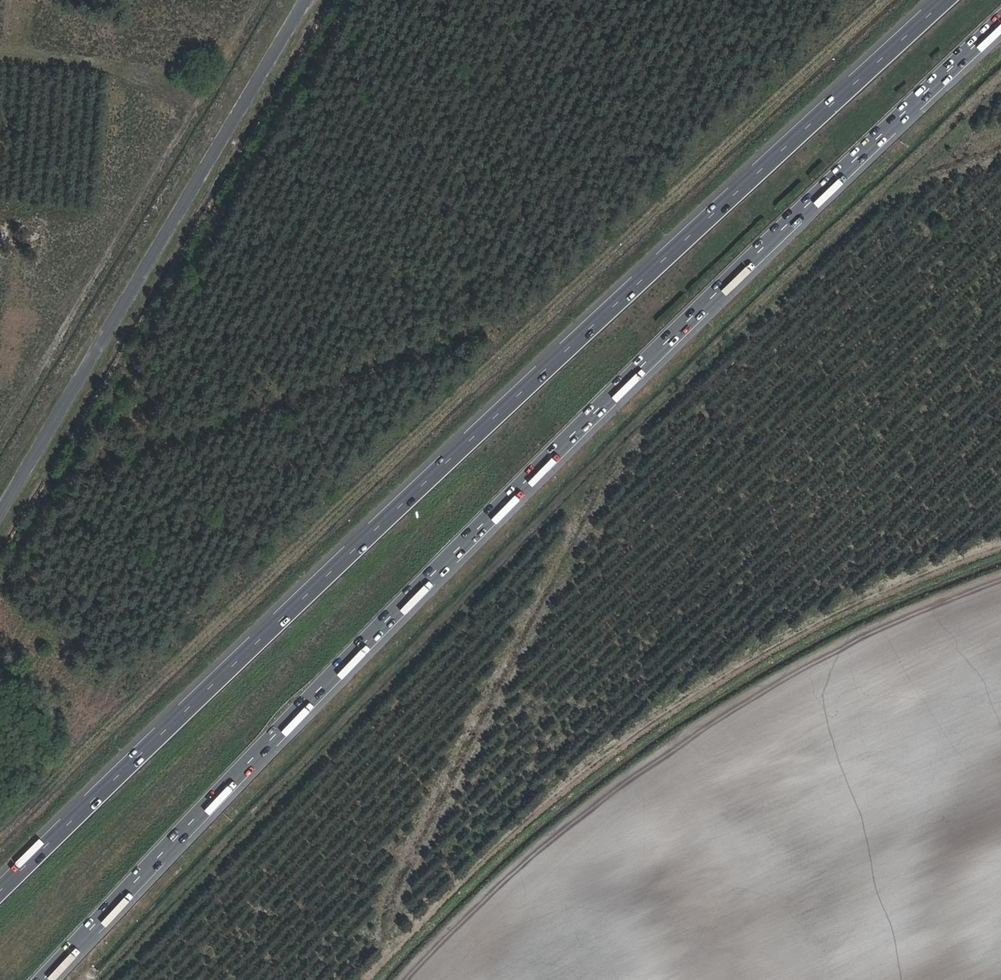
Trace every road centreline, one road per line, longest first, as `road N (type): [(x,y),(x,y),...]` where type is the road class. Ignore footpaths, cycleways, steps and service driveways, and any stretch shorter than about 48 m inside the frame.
road 1 (motorway): [(44,979),(405,602),(1000,21)]
road 2 (motorway): [(947,0),(353,550),(0,891)]
road 3 (unclassified): [(306,0),(0,509)]

